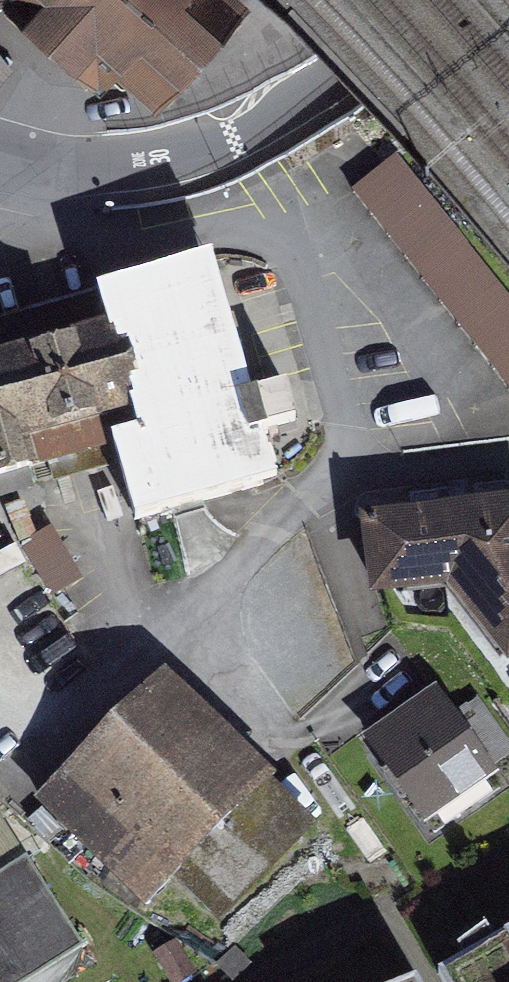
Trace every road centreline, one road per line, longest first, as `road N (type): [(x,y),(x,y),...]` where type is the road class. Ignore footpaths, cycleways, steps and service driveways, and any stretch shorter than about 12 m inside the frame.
road 1 (residential): [(0,158),(99,169),(176,159),(273,117),(337,75)]
road 2 (residential): [(443,0),(337,75)]

